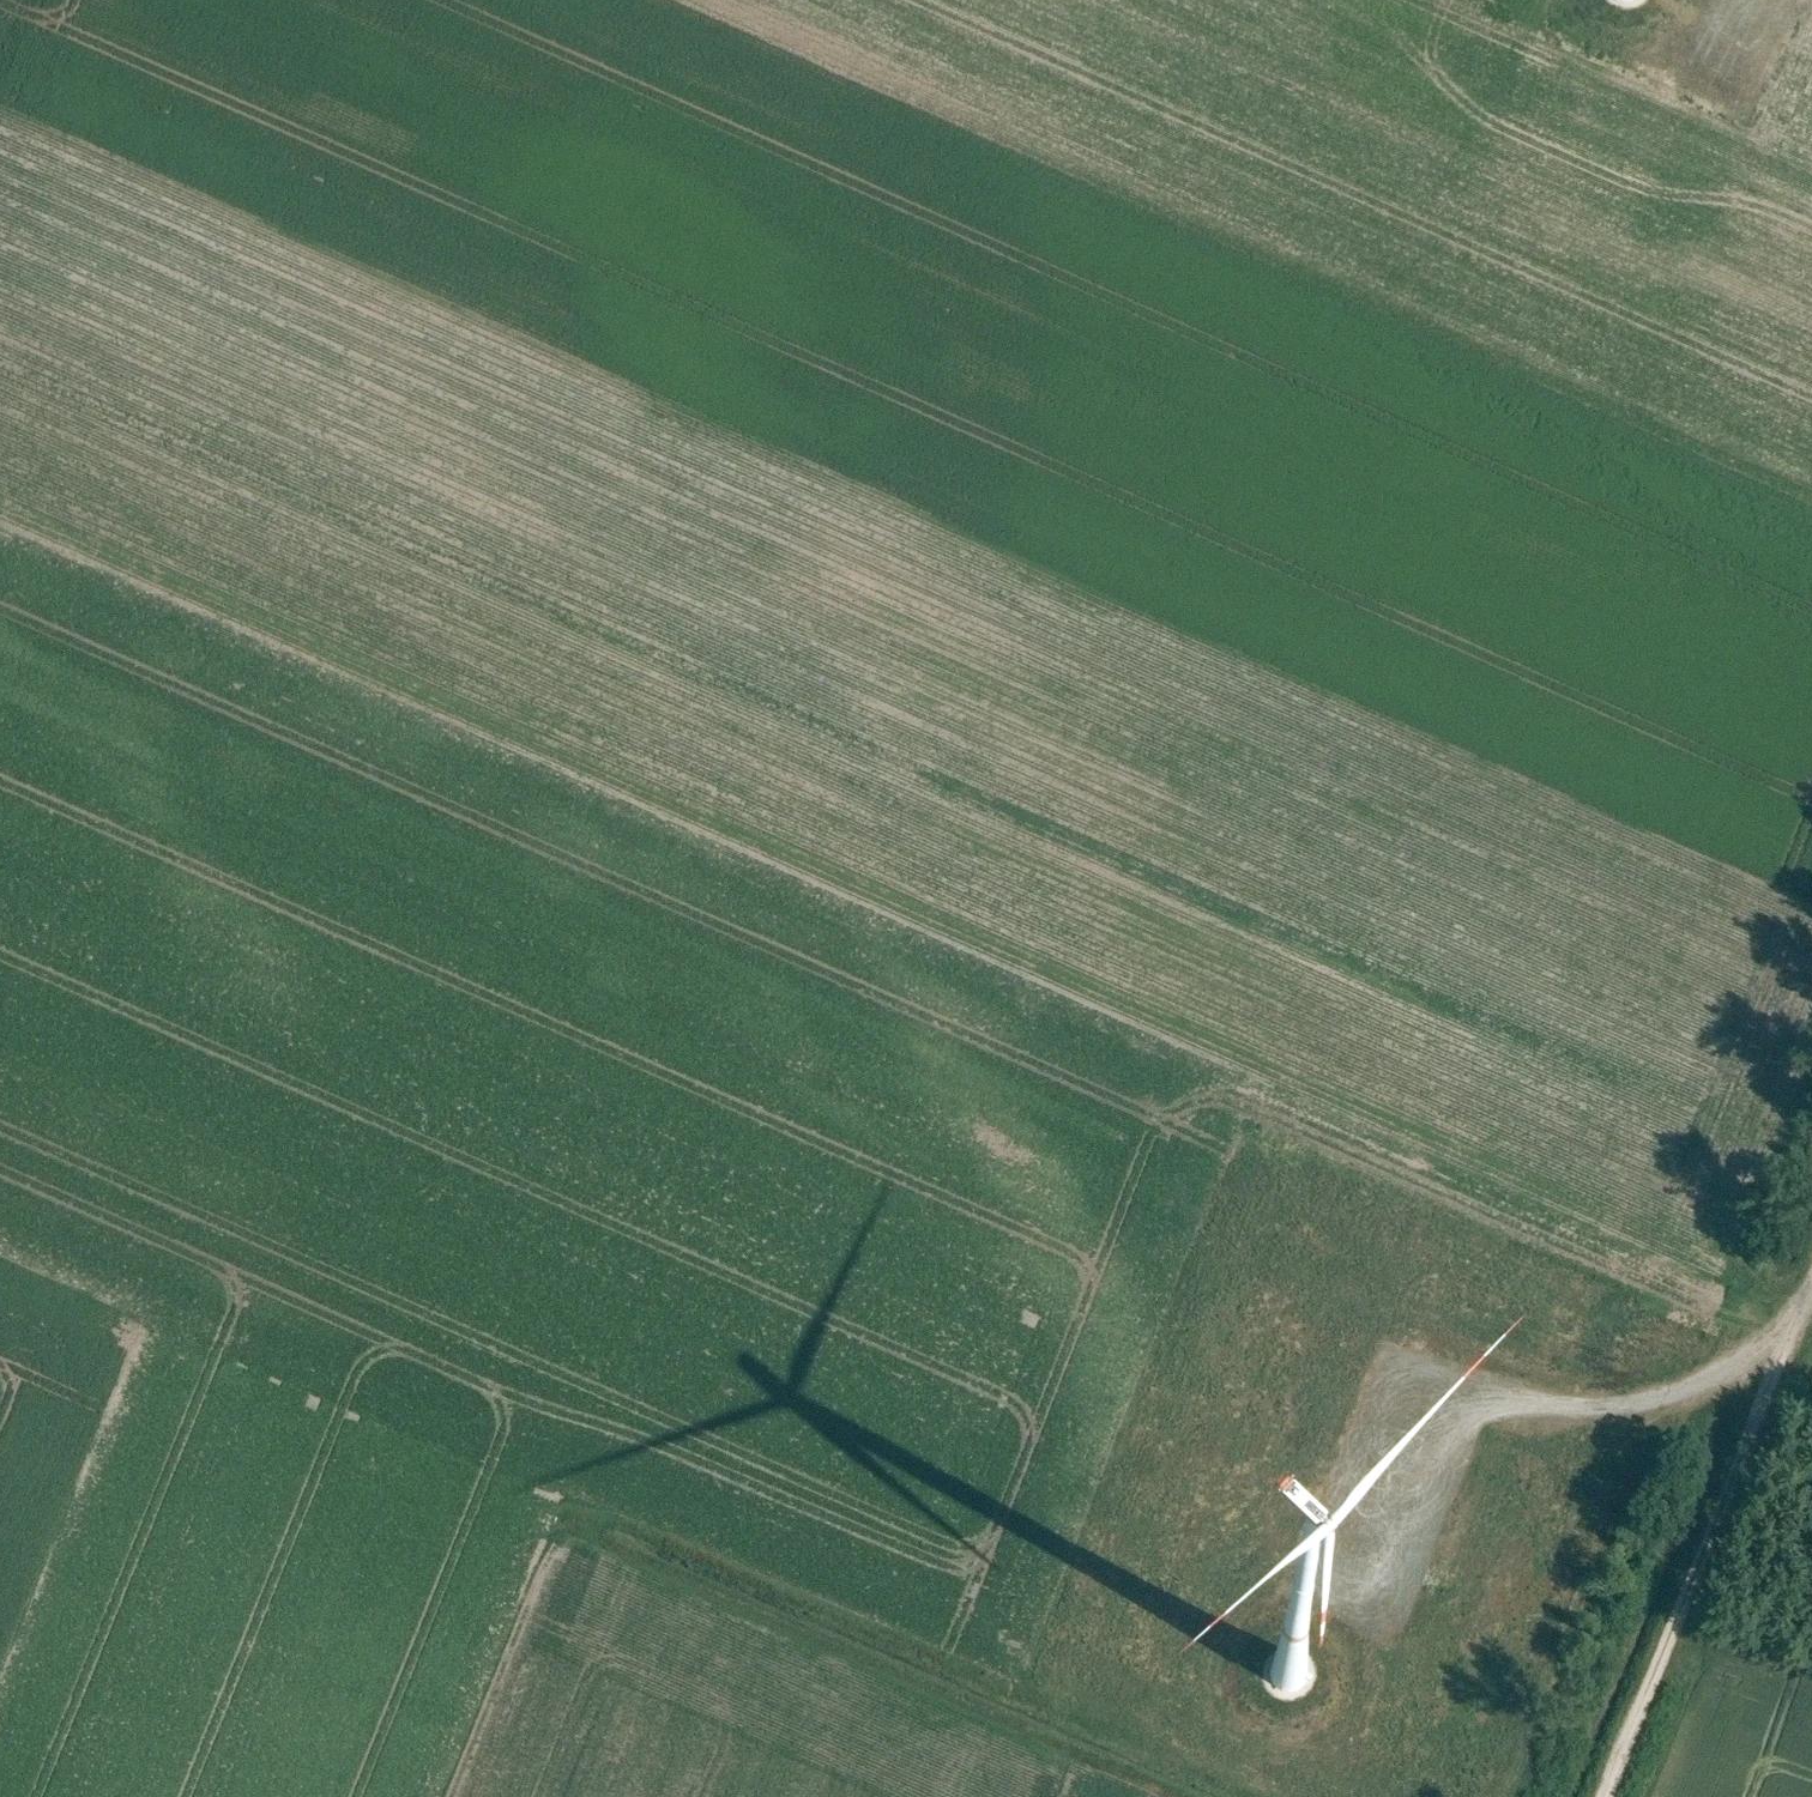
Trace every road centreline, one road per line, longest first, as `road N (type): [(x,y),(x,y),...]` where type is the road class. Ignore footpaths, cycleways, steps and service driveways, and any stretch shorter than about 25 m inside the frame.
road 1 (track): [(1602,1796),(1811,1282)]
road 2 (track): [(1789,1338),(1718,1379),(1635,1405),(1563,1414),(1494,1402),(1445,1410),(1360,1570)]

